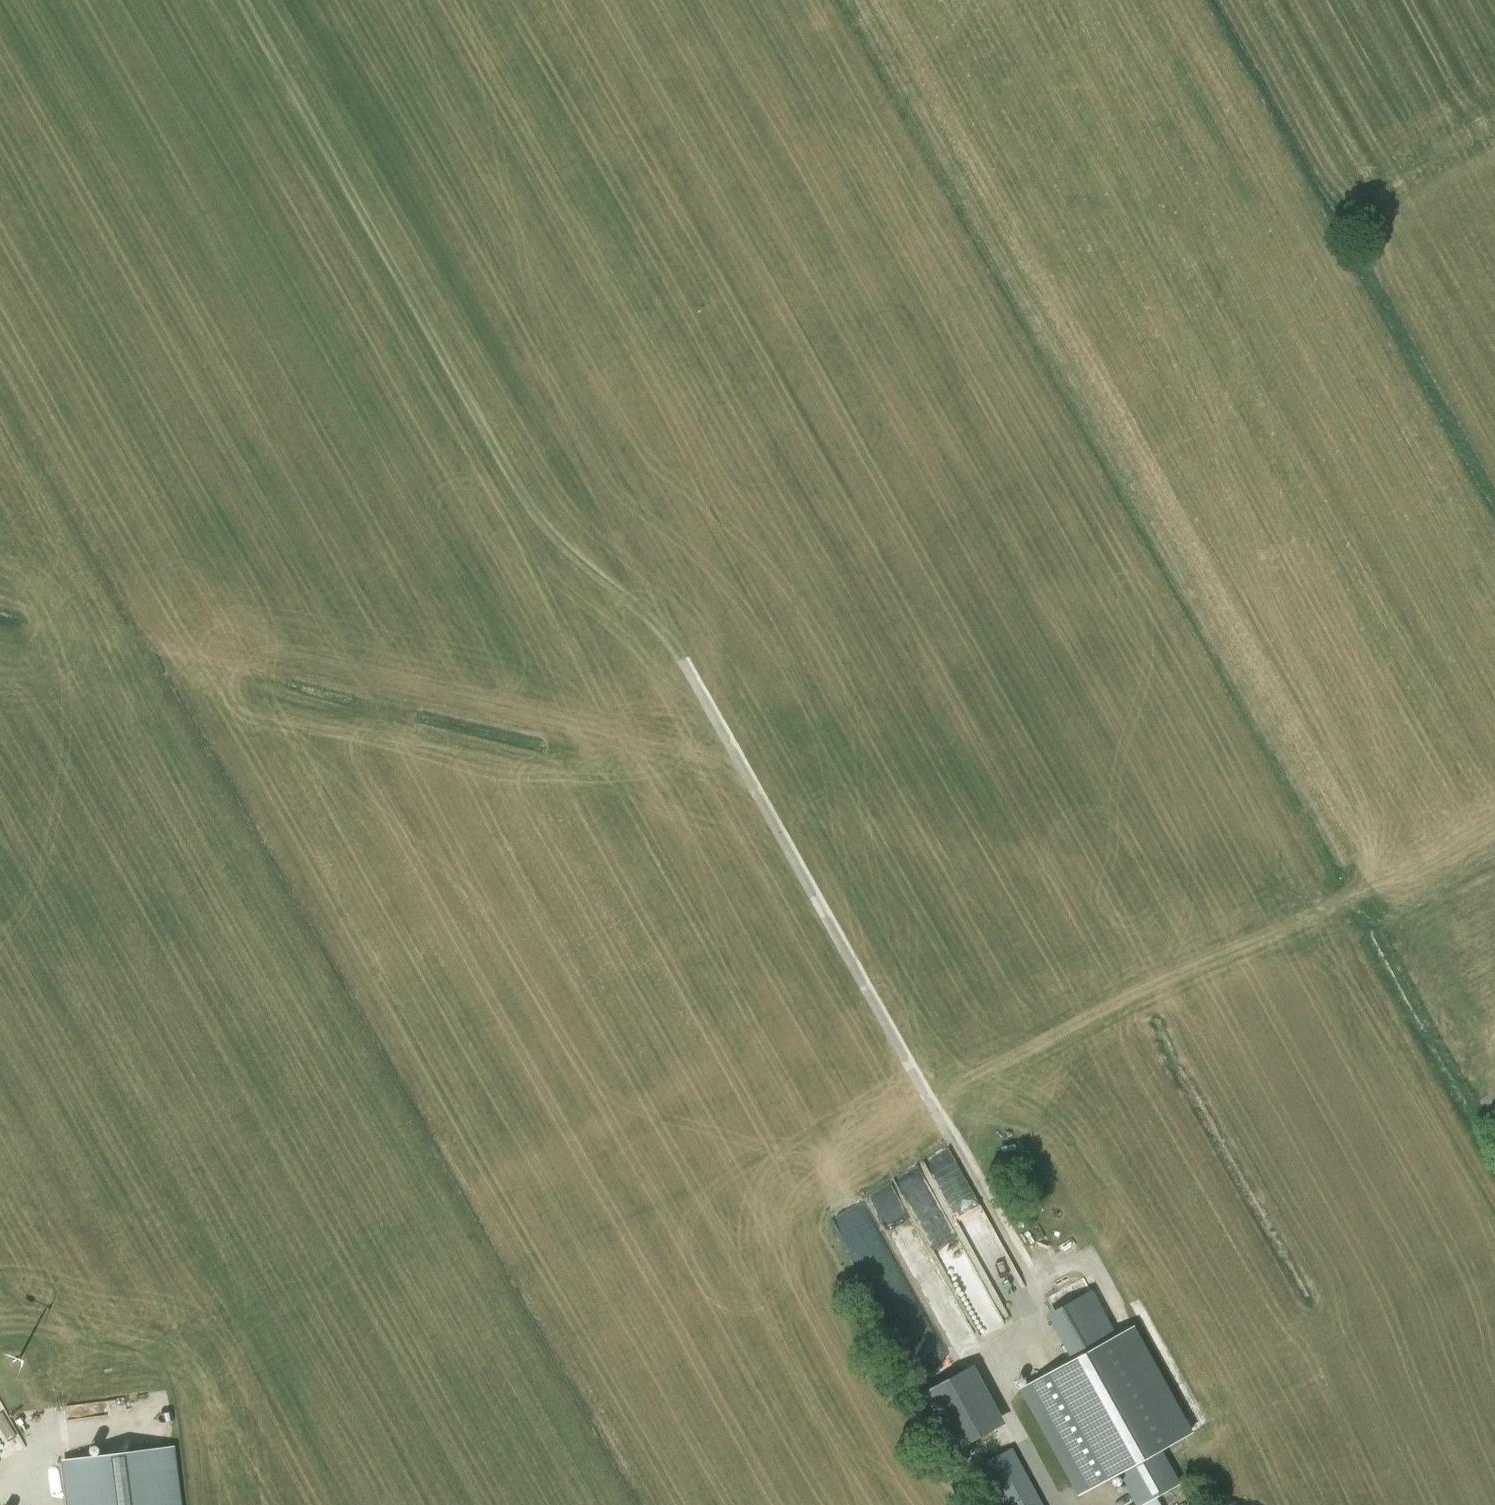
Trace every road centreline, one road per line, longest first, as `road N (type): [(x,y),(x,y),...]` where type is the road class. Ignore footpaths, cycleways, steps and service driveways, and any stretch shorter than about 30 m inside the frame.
road 1 (track): [(0,1374),(45,1457),(0,1485)]

